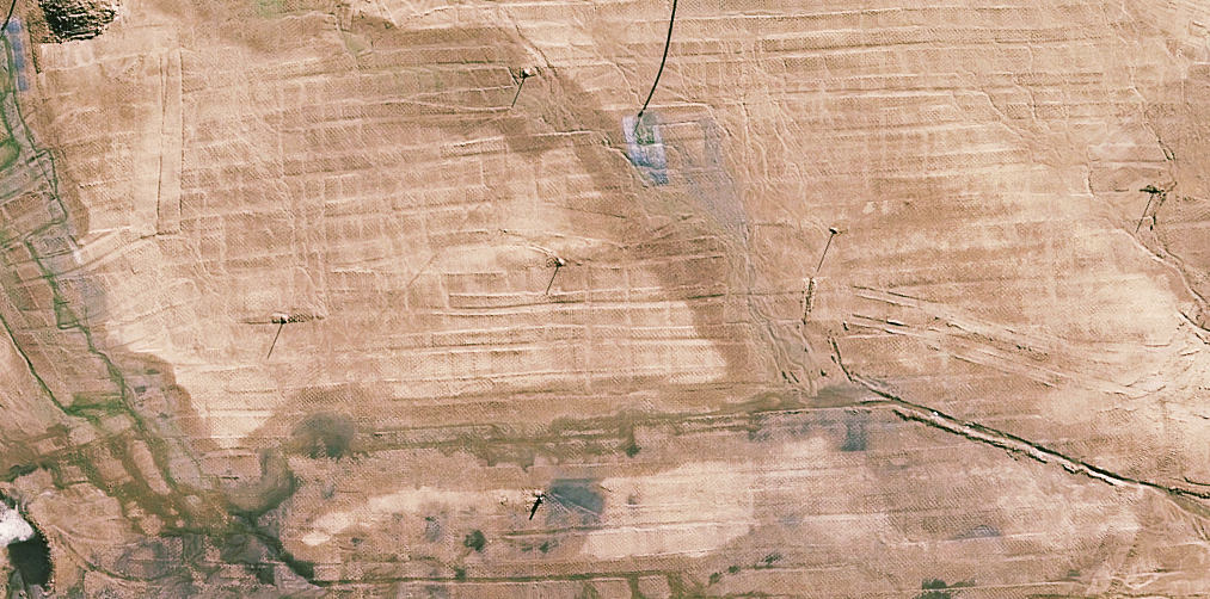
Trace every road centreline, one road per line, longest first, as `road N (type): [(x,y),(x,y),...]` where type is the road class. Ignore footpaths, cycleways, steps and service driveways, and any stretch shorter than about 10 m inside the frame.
road 1 (motorway): [(1209,79),(0,262)]
road 2 (motorway): [(0,121),(780,0)]

